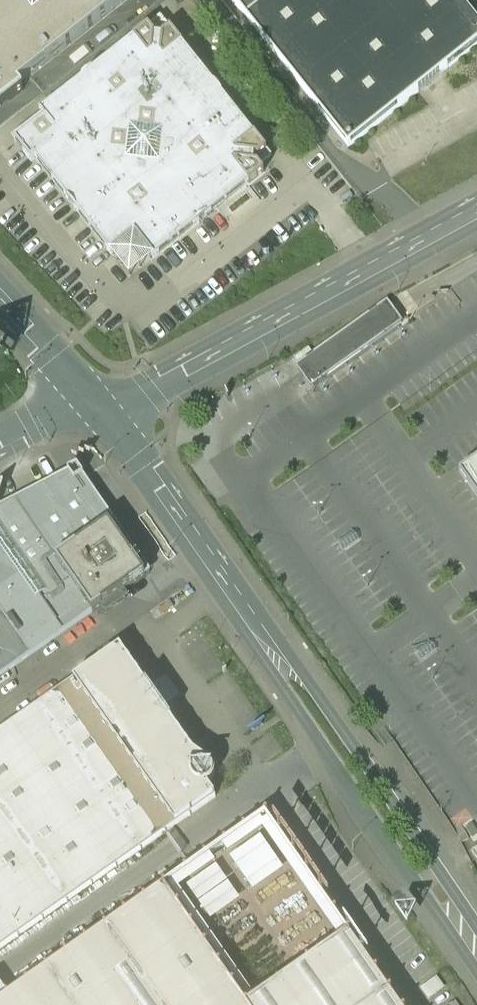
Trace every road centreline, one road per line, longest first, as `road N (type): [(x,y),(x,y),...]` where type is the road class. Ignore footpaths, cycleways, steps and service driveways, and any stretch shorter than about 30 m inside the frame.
road 1 (unclassified): [(104,407),(476,939)]
road 2 (unclassified): [(476,218),(169,385),(104,407)]
road 3 (unclassified): [(0,290),(104,407)]

